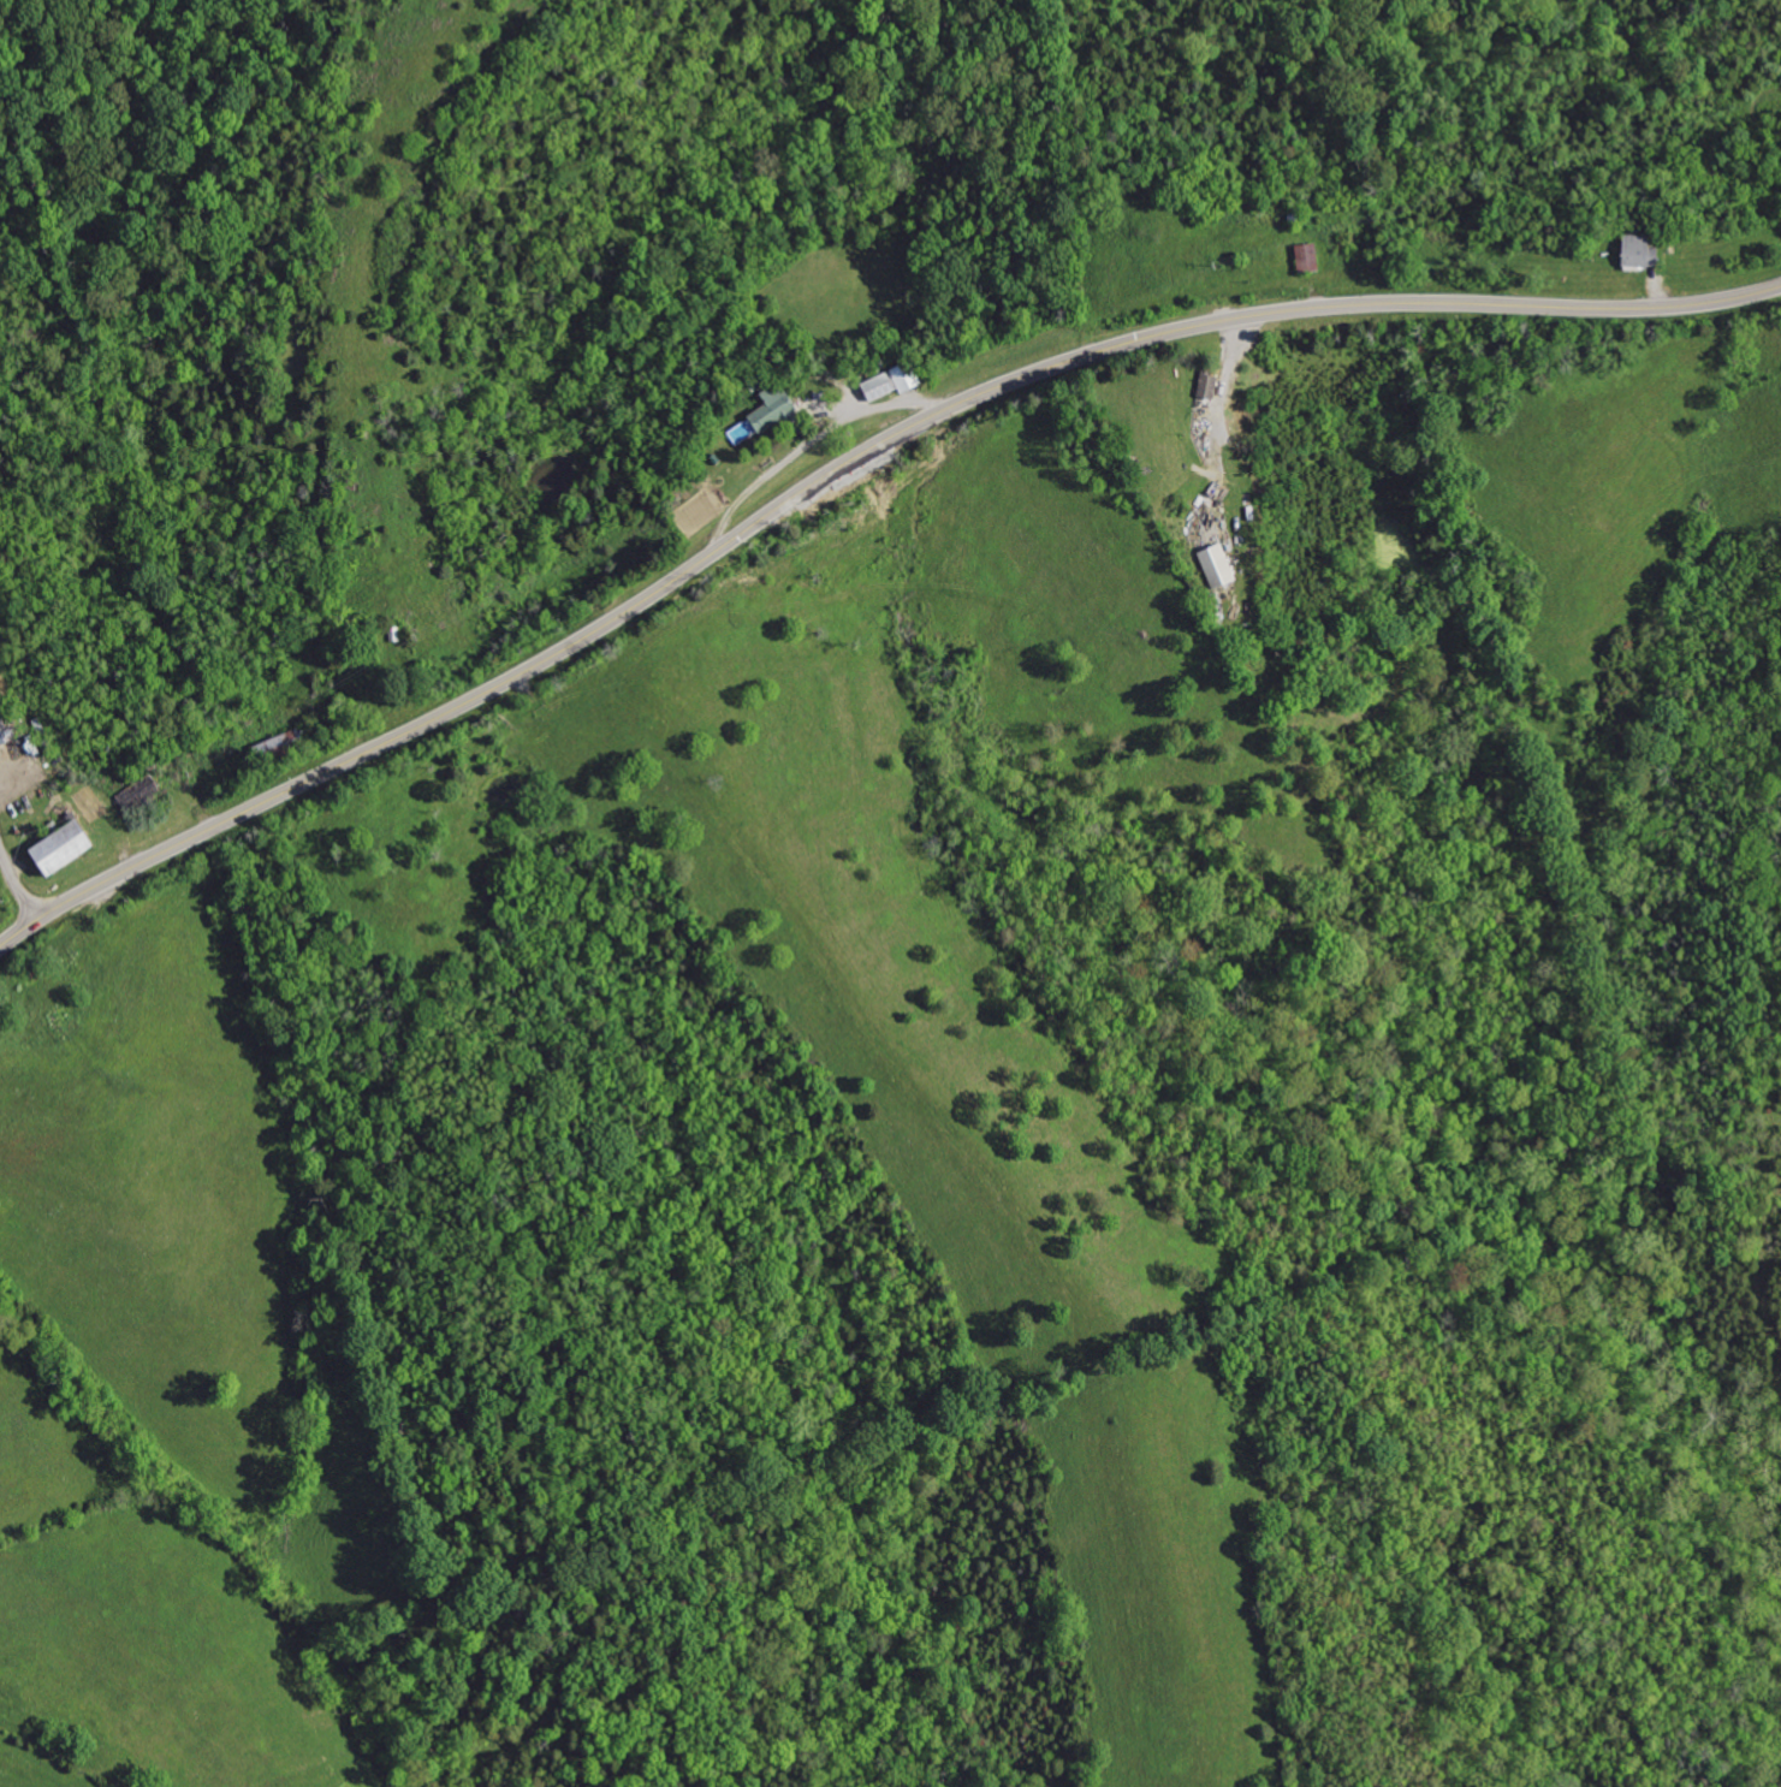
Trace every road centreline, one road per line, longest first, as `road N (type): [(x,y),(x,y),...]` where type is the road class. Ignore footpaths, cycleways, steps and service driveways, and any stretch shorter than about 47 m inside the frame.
road 1 (primary): [(0,950),(130,869),(542,664),(886,441),(1038,373),(1158,336),(1280,313),(1405,303),(1656,307),(1780,286)]

